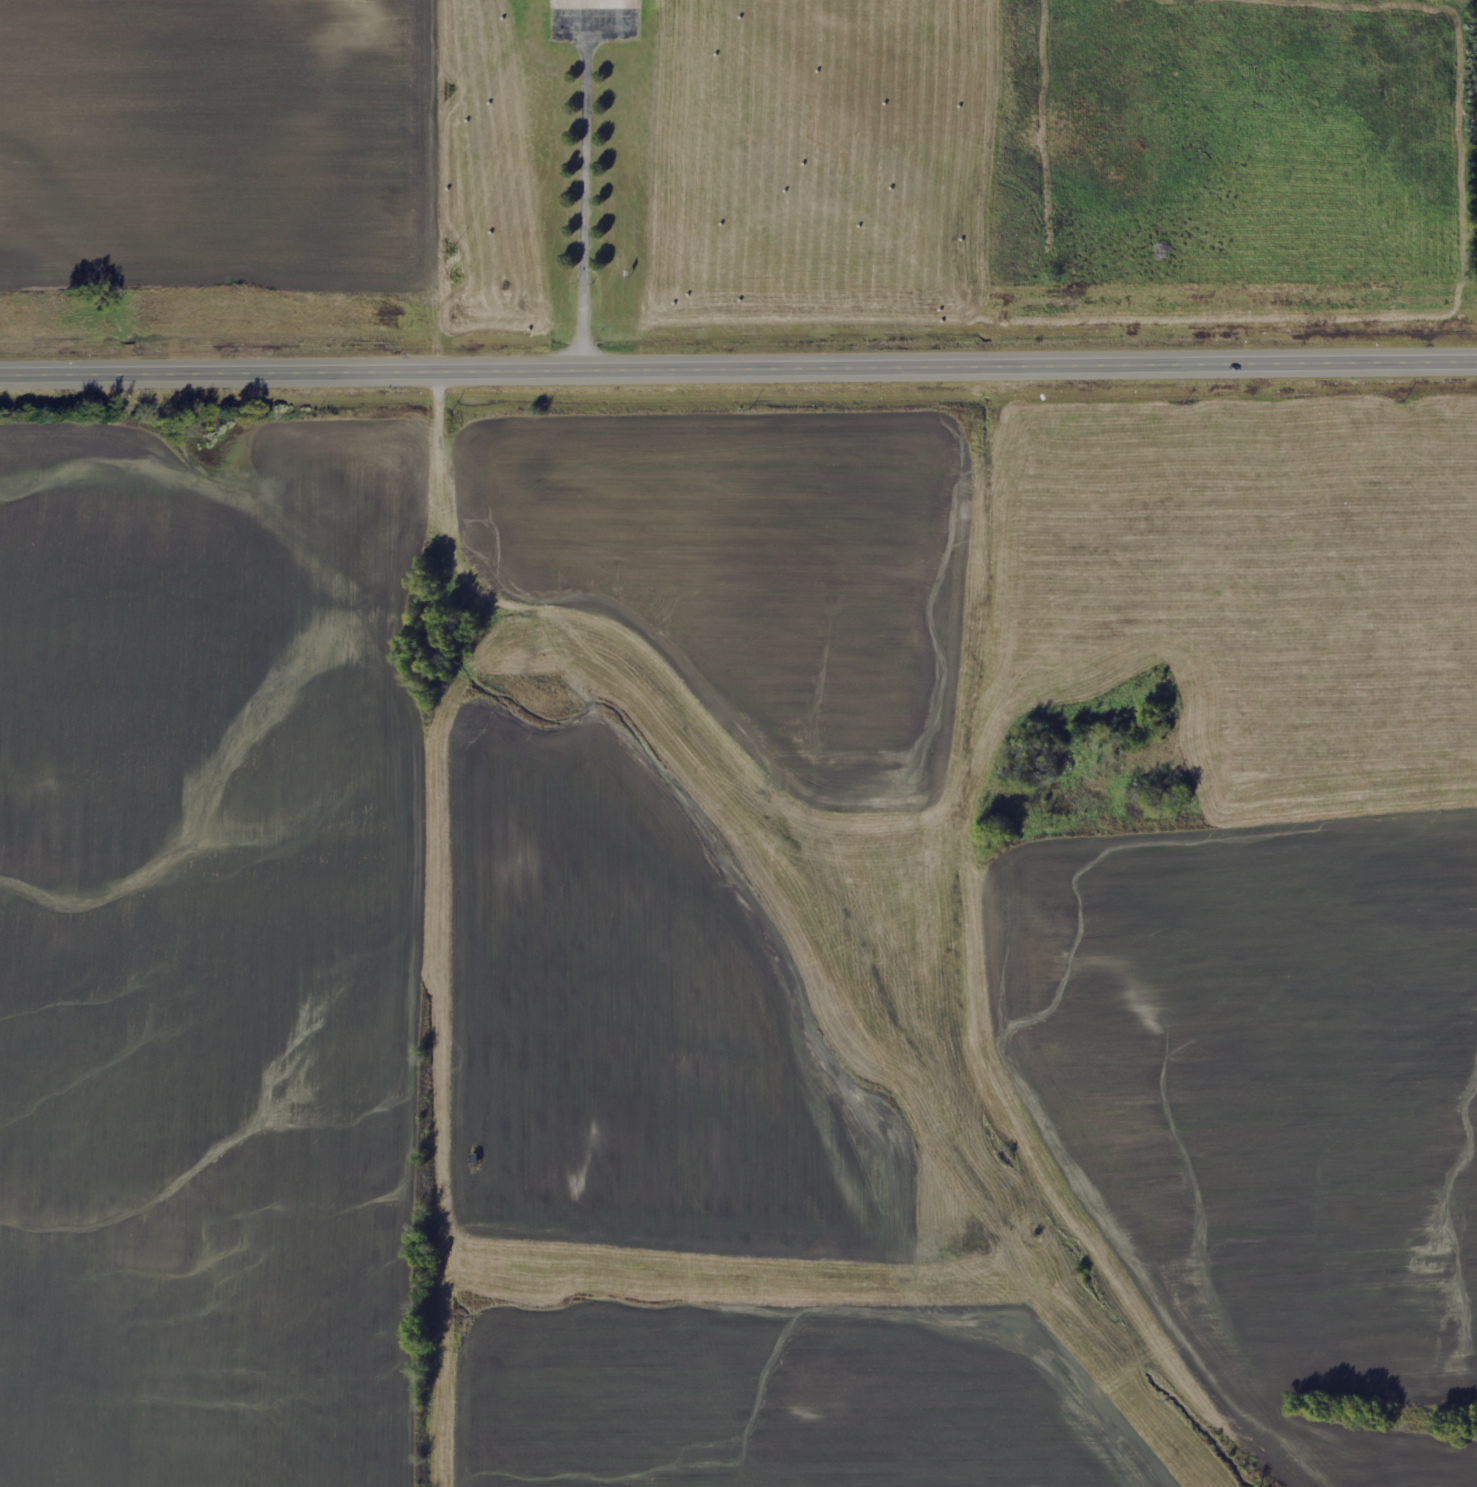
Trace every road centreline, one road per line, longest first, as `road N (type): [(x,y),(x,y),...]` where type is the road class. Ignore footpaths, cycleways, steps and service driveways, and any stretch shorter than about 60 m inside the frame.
road 1 (trunk): [(0,371),(1476,360)]

